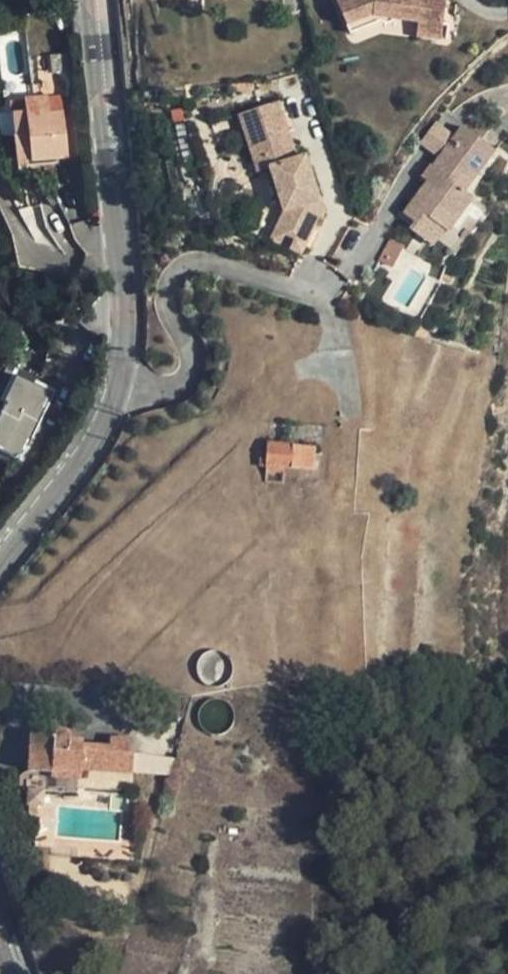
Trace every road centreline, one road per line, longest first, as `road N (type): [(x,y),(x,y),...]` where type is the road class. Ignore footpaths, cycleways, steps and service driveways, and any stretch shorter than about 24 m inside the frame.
road 1 (unclassified): [(93,0),(122,242),(124,333),(115,380)]
road 2 (residential): [(115,380),(155,390),(181,384),(192,366),(167,306),(170,281),(185,265),(213,263),(322,289)]
road 3 (unclassified): [(115,380),(78,458),(0,558)]
road 4 (residential): [(322,289),(342,275),(419,168)]
road 5 (residential): [(322,289),(351,412)]

